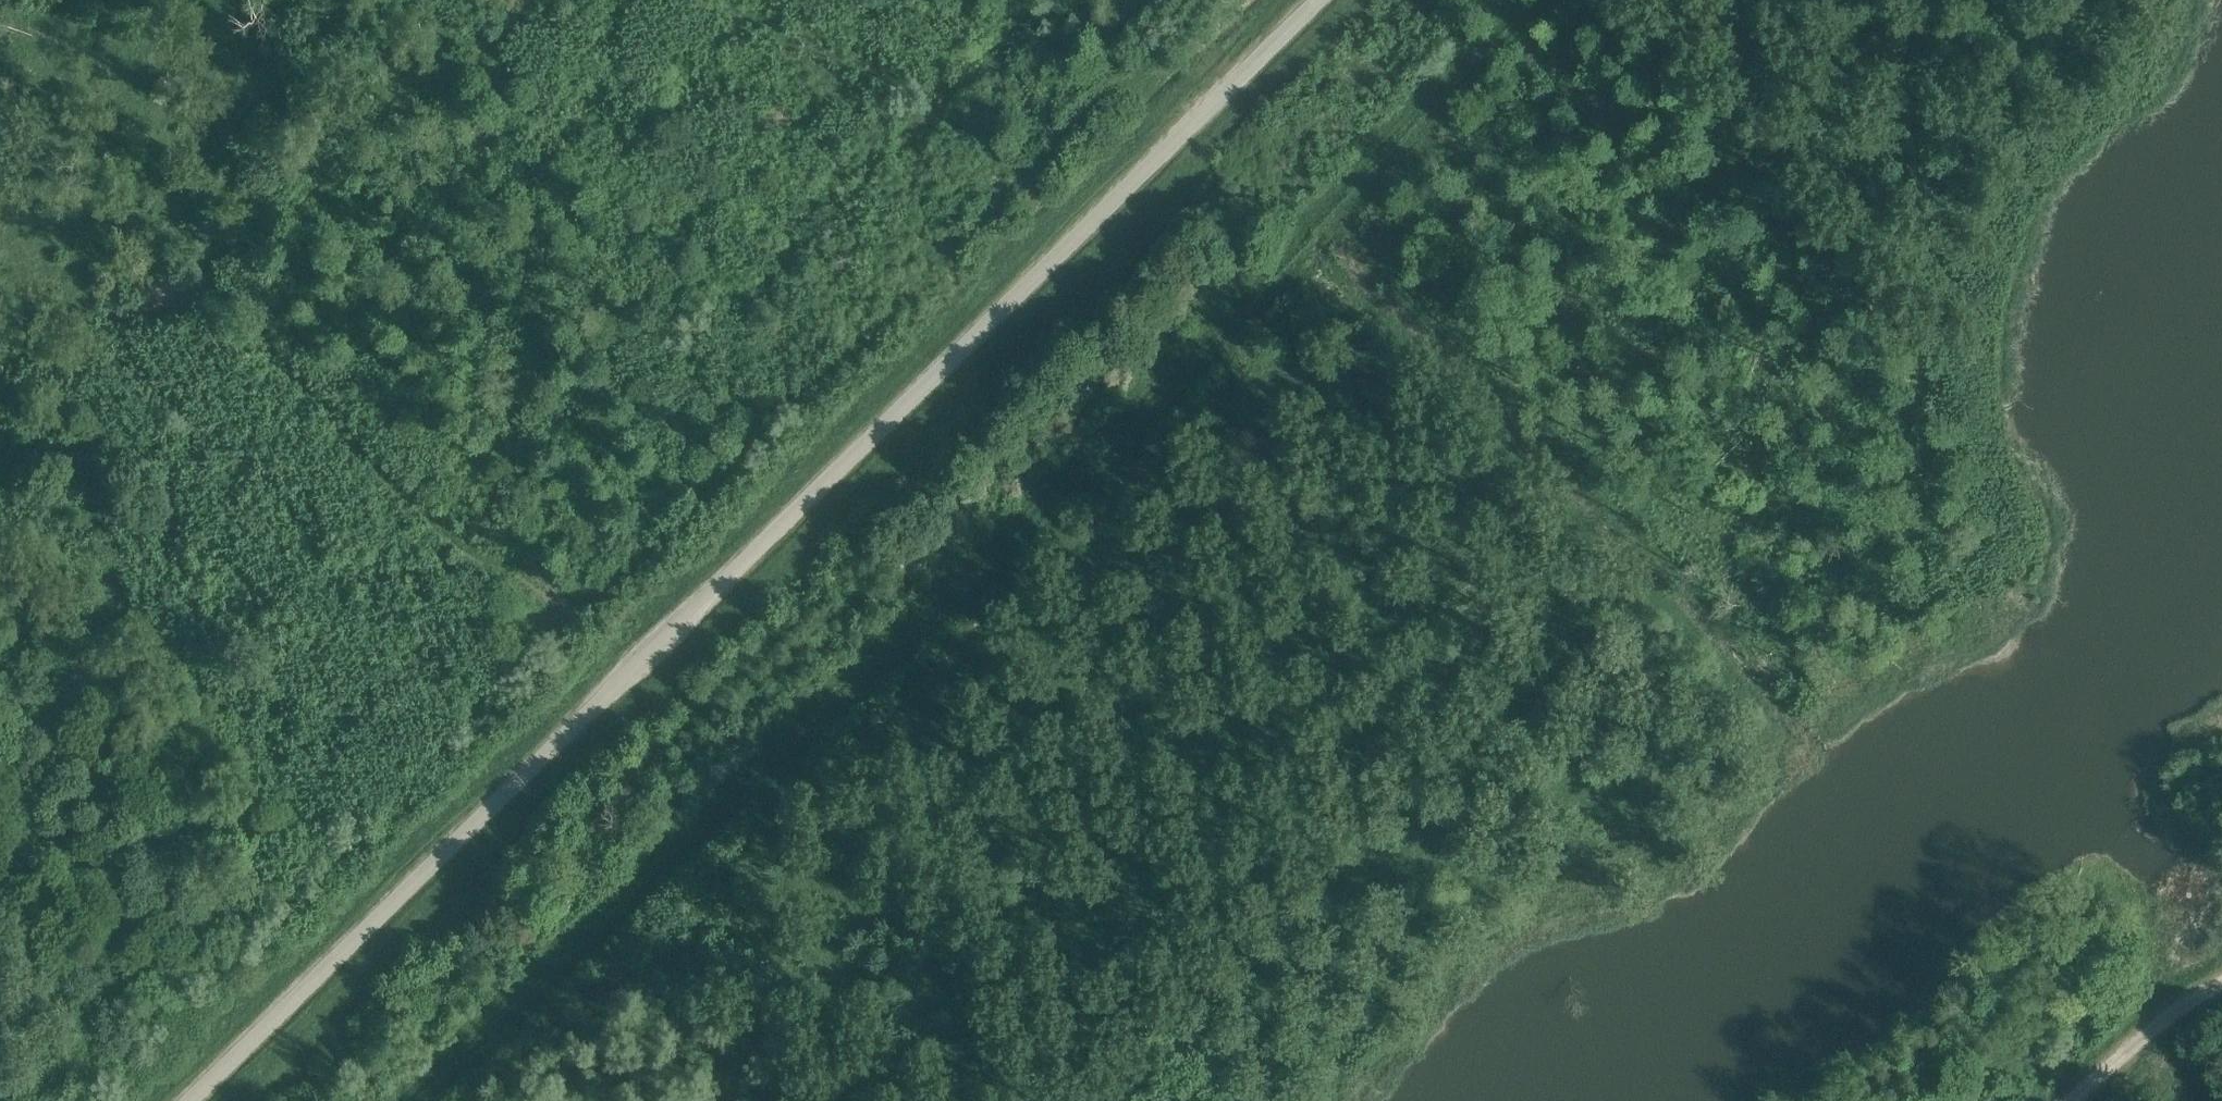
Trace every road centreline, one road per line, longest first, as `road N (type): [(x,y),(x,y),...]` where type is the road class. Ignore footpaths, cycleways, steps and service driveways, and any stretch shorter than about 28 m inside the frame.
road 1 (tertiary): [(190,1100),(1311,0)]
road 2 (track): [(2221,1001),(2130,1060),(2100,1100)]

